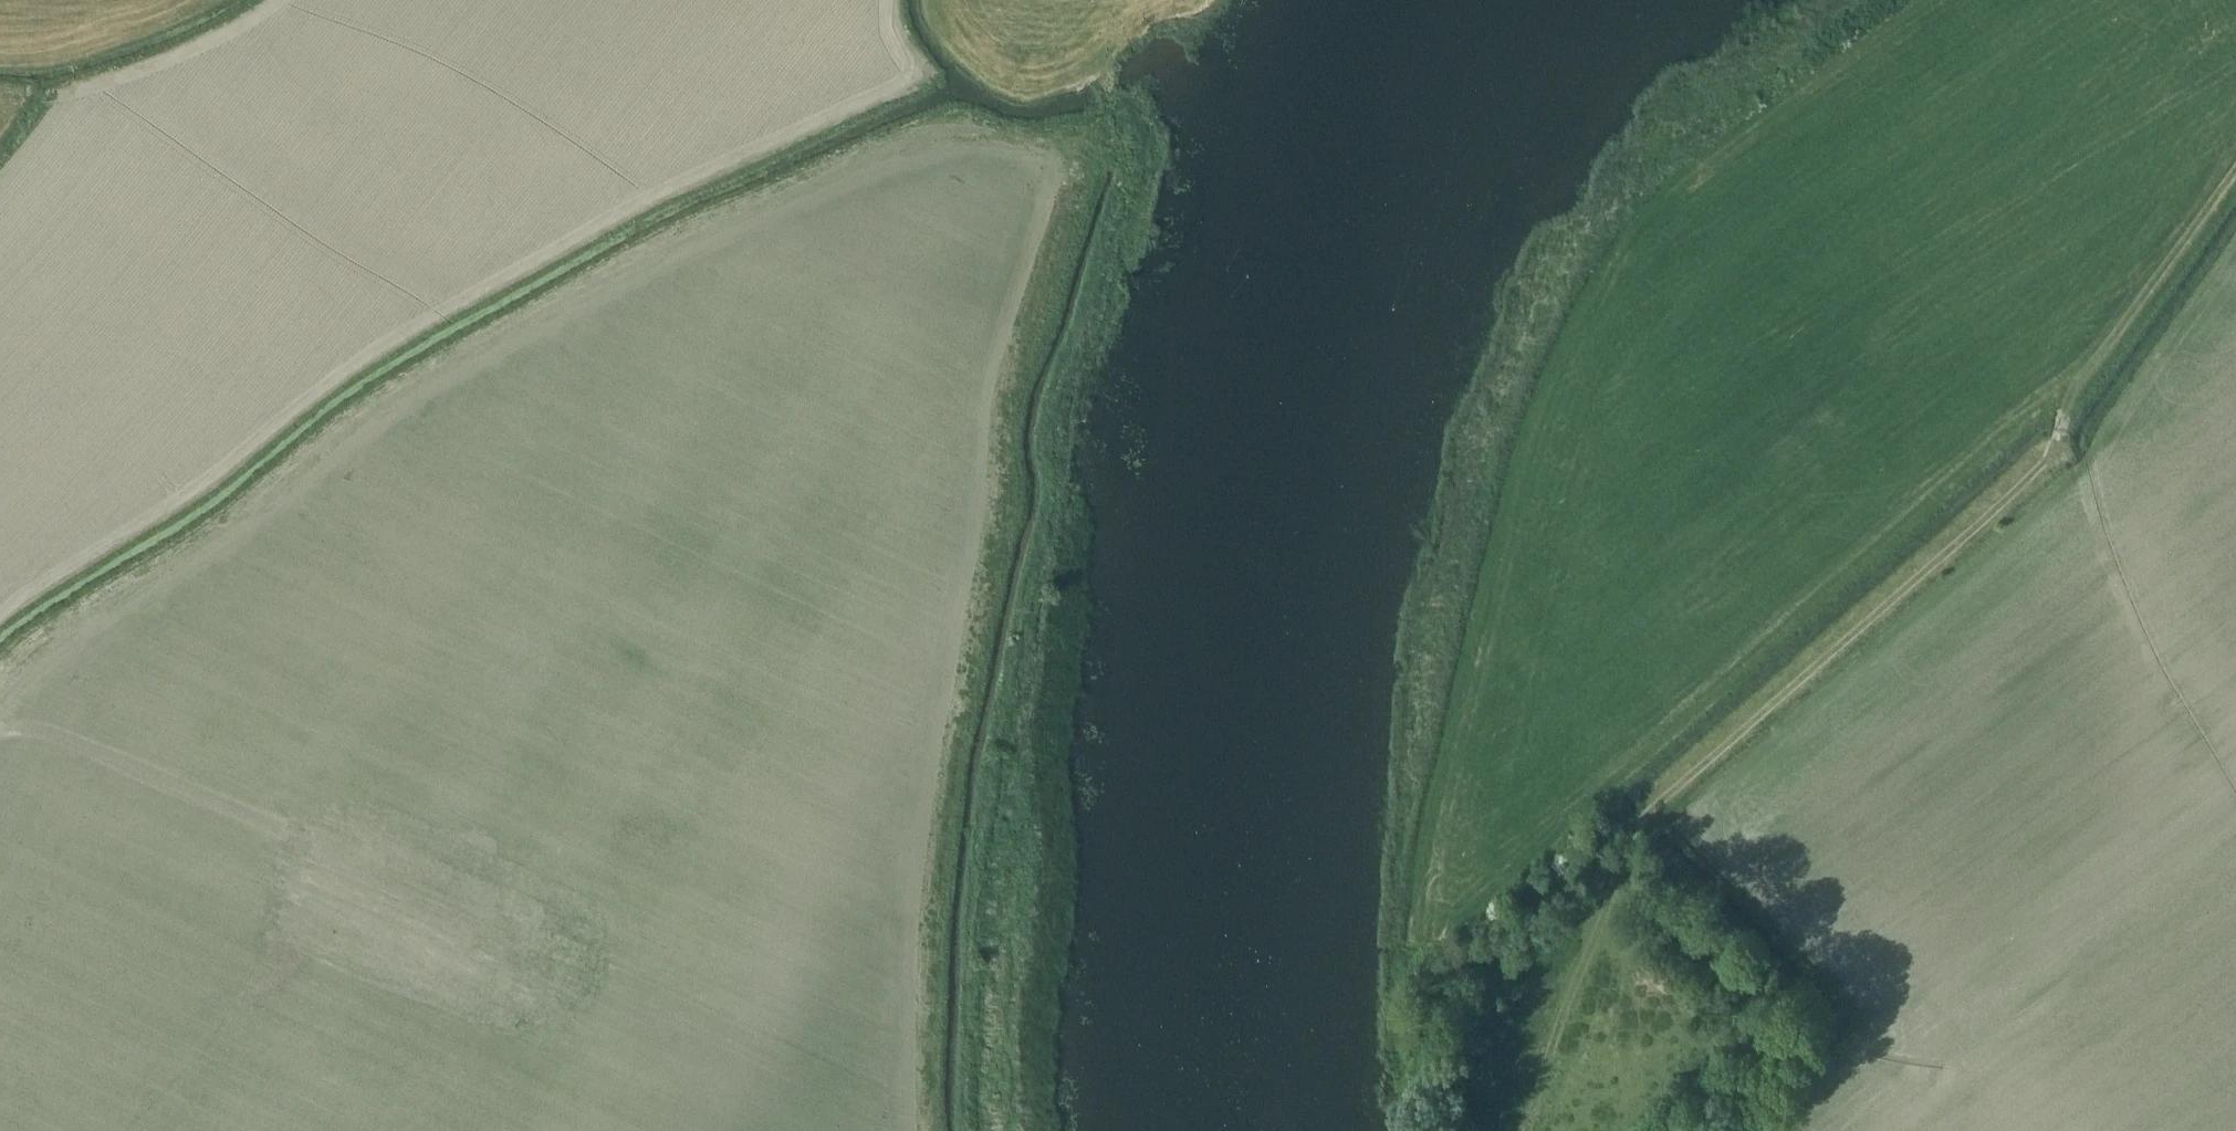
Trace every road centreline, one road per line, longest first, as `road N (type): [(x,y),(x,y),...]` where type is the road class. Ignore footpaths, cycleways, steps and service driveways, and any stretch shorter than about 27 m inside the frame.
road 1 (track): [(2235,171),(2069,402),(2046,460),(1652,809)]

